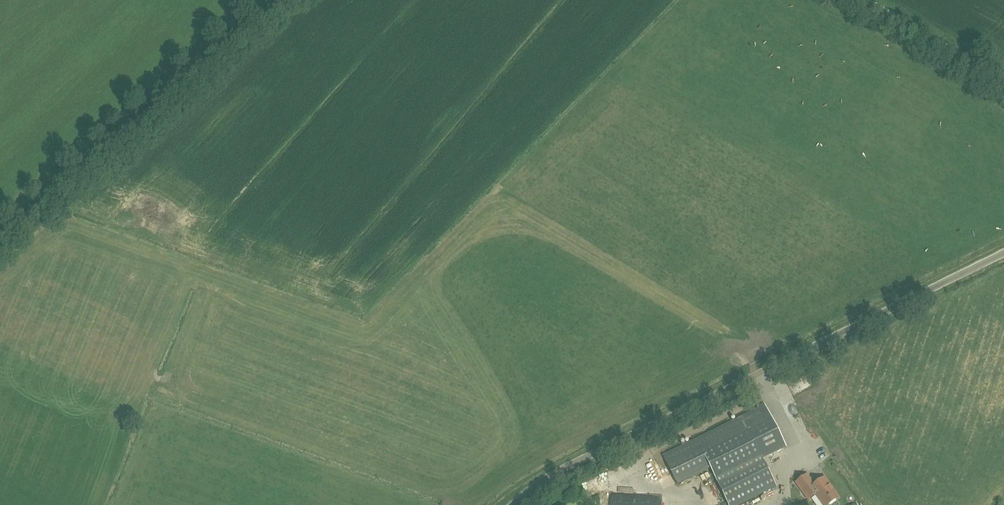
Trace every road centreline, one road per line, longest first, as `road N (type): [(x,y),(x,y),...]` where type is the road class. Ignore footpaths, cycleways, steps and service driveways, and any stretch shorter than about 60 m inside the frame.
road 1 (unclassified): [(513,504),(575,462),(1003,253)]
road 2 (unclassified): [(0,234),(274,0)]
road 3 (unclassified): [(1003,84),(860,0)]

